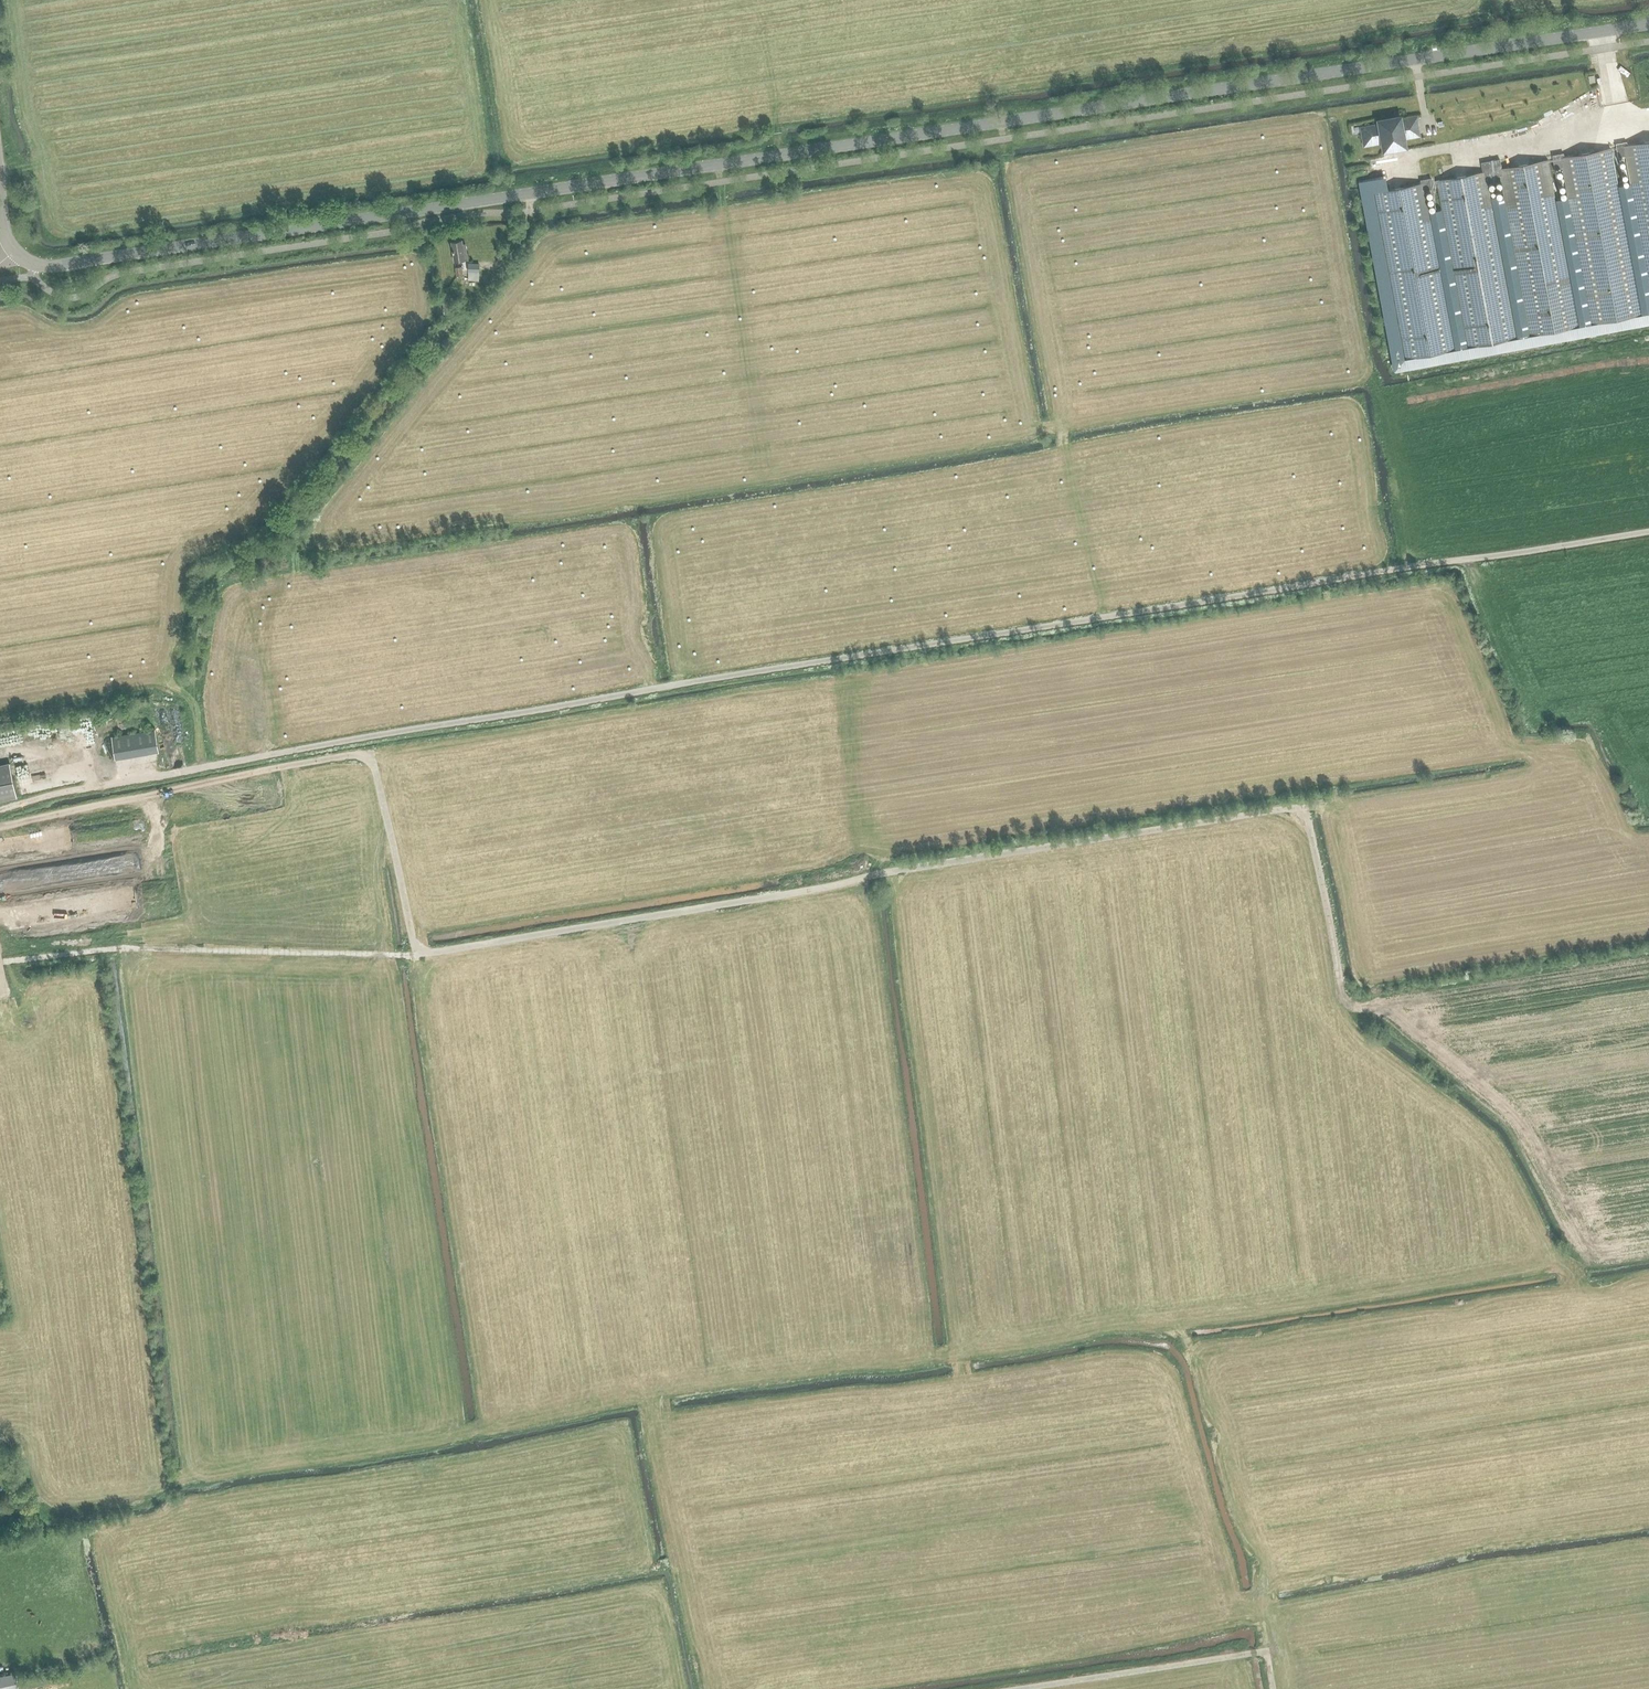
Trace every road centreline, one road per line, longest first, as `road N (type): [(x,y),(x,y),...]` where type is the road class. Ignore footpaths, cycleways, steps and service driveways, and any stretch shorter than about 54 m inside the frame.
road 1 (tertiary): [(36,264),(1648,24)]

